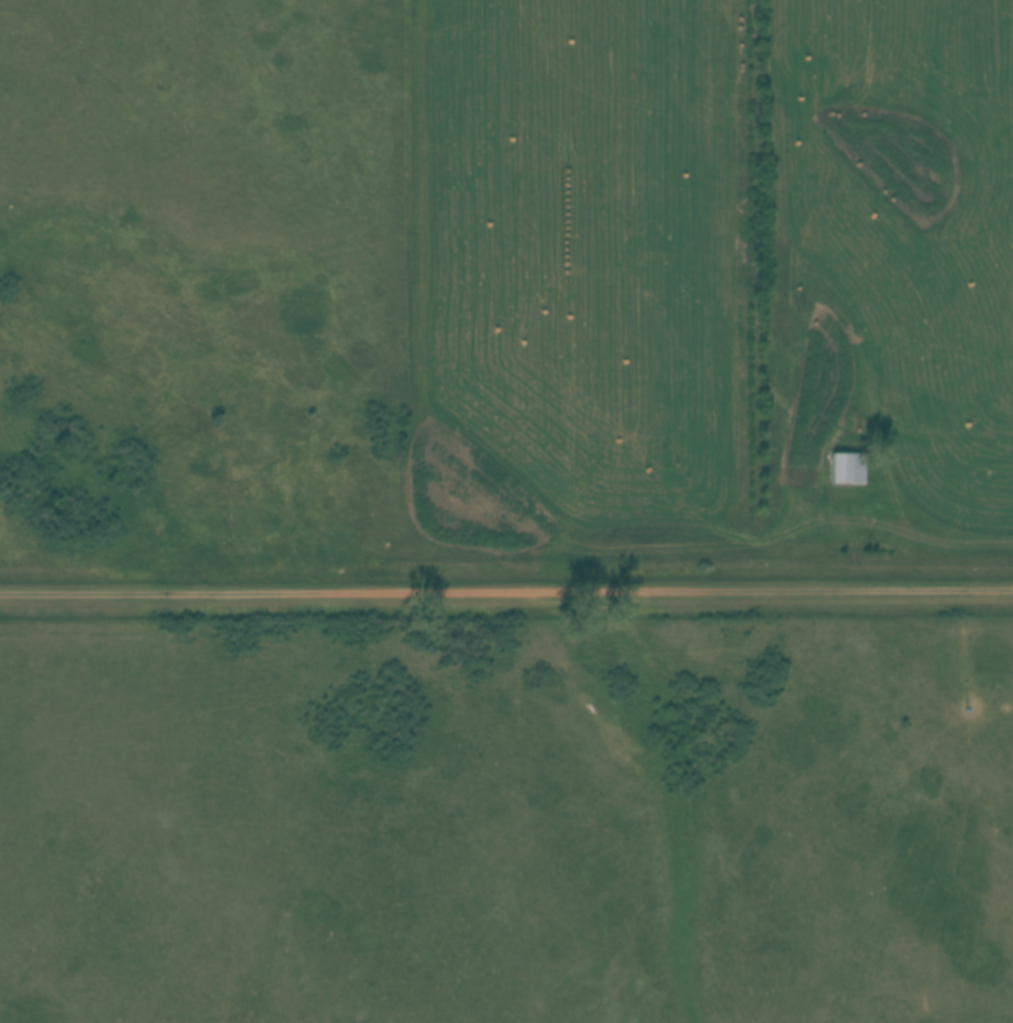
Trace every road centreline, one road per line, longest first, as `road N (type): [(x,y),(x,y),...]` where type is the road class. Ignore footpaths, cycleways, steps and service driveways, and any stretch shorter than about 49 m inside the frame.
road 1 (track): [(569,589),(464,480),(370,405),(288,311),(232,286),(0,252)]

